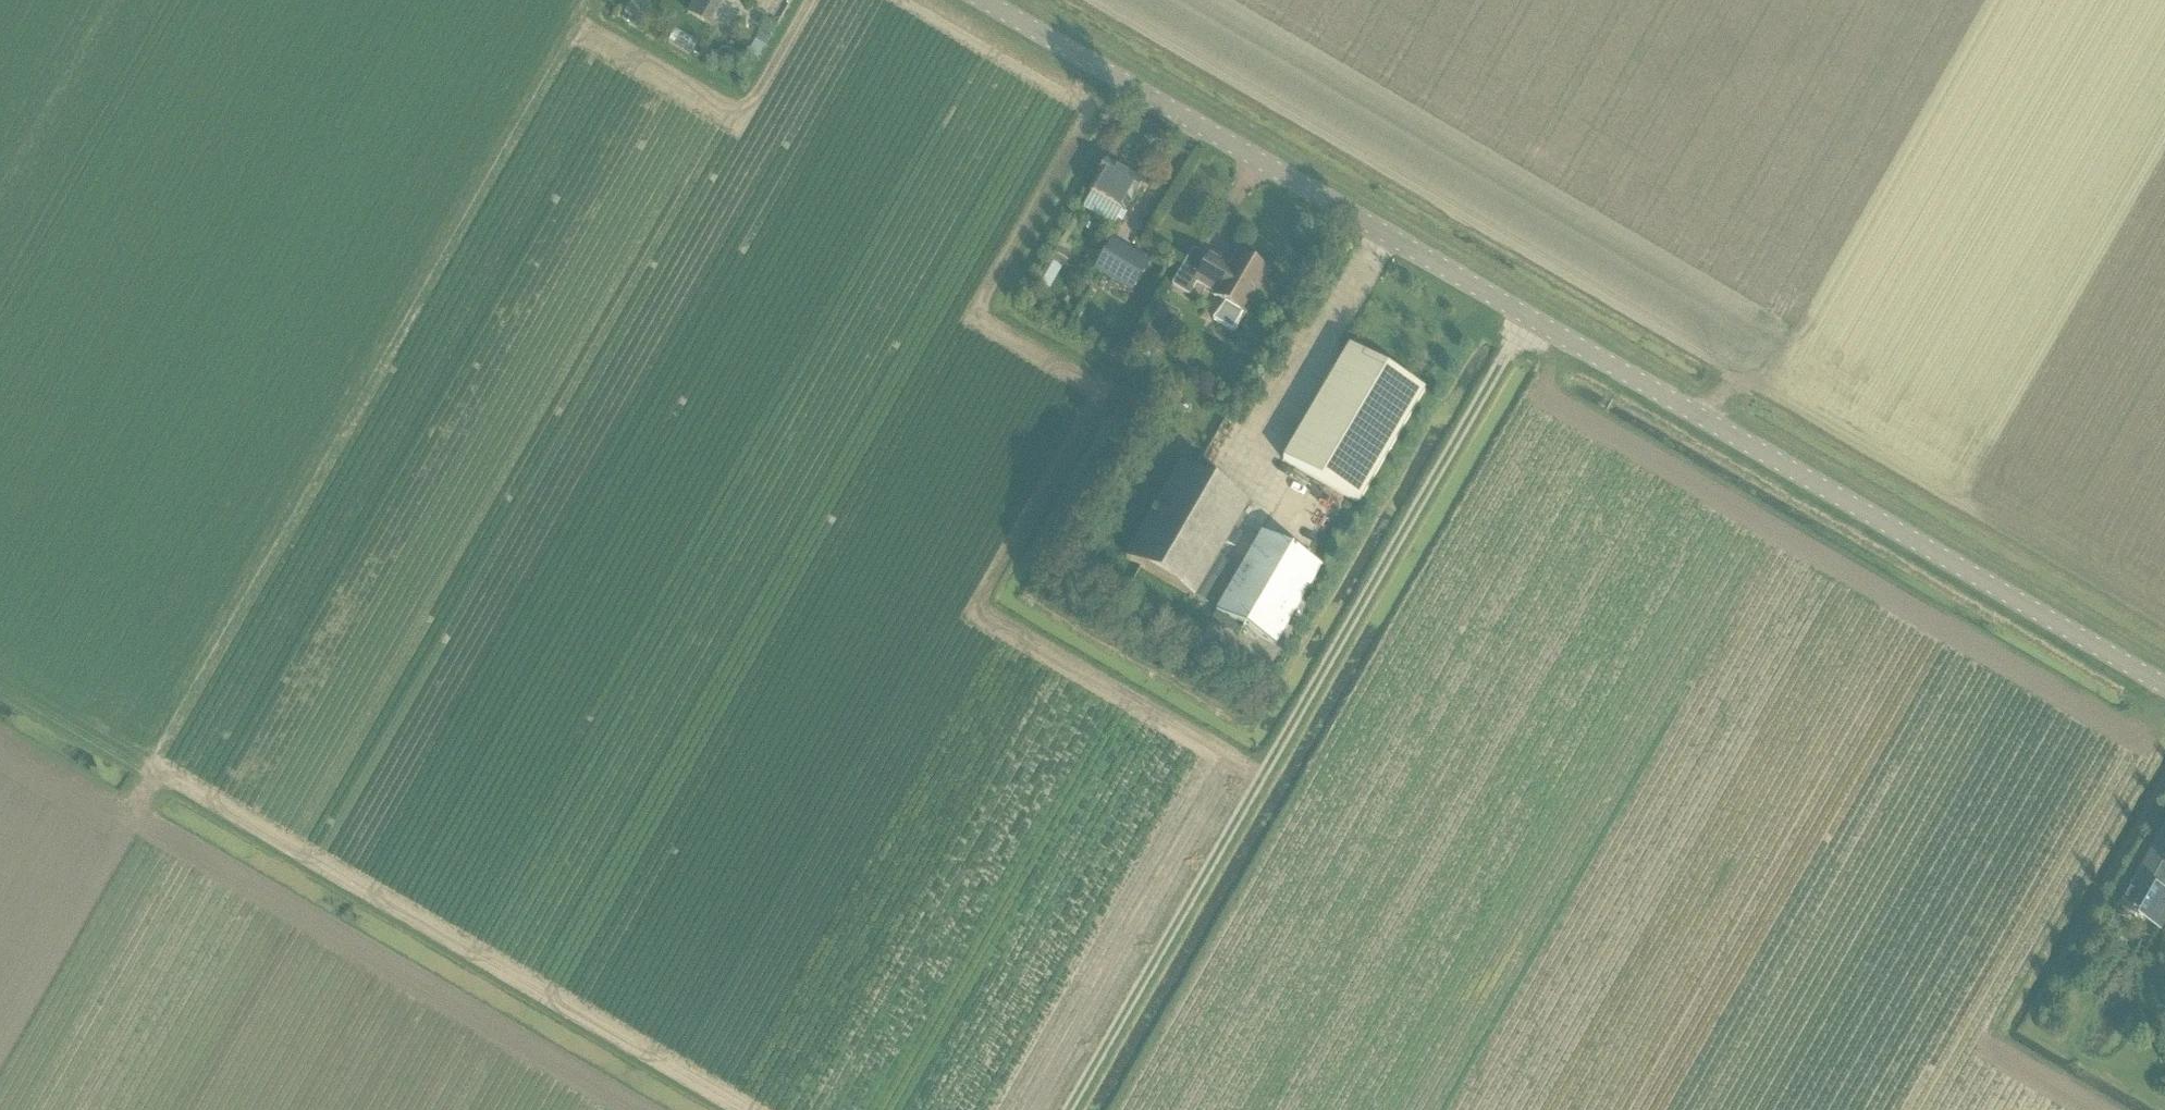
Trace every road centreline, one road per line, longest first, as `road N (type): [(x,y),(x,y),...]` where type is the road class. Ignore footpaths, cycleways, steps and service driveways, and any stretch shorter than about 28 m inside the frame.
road 1 (unclassified): [(2164,684),(981,0)]
road 2 (track): [(1072,1109),(1531,317)]

